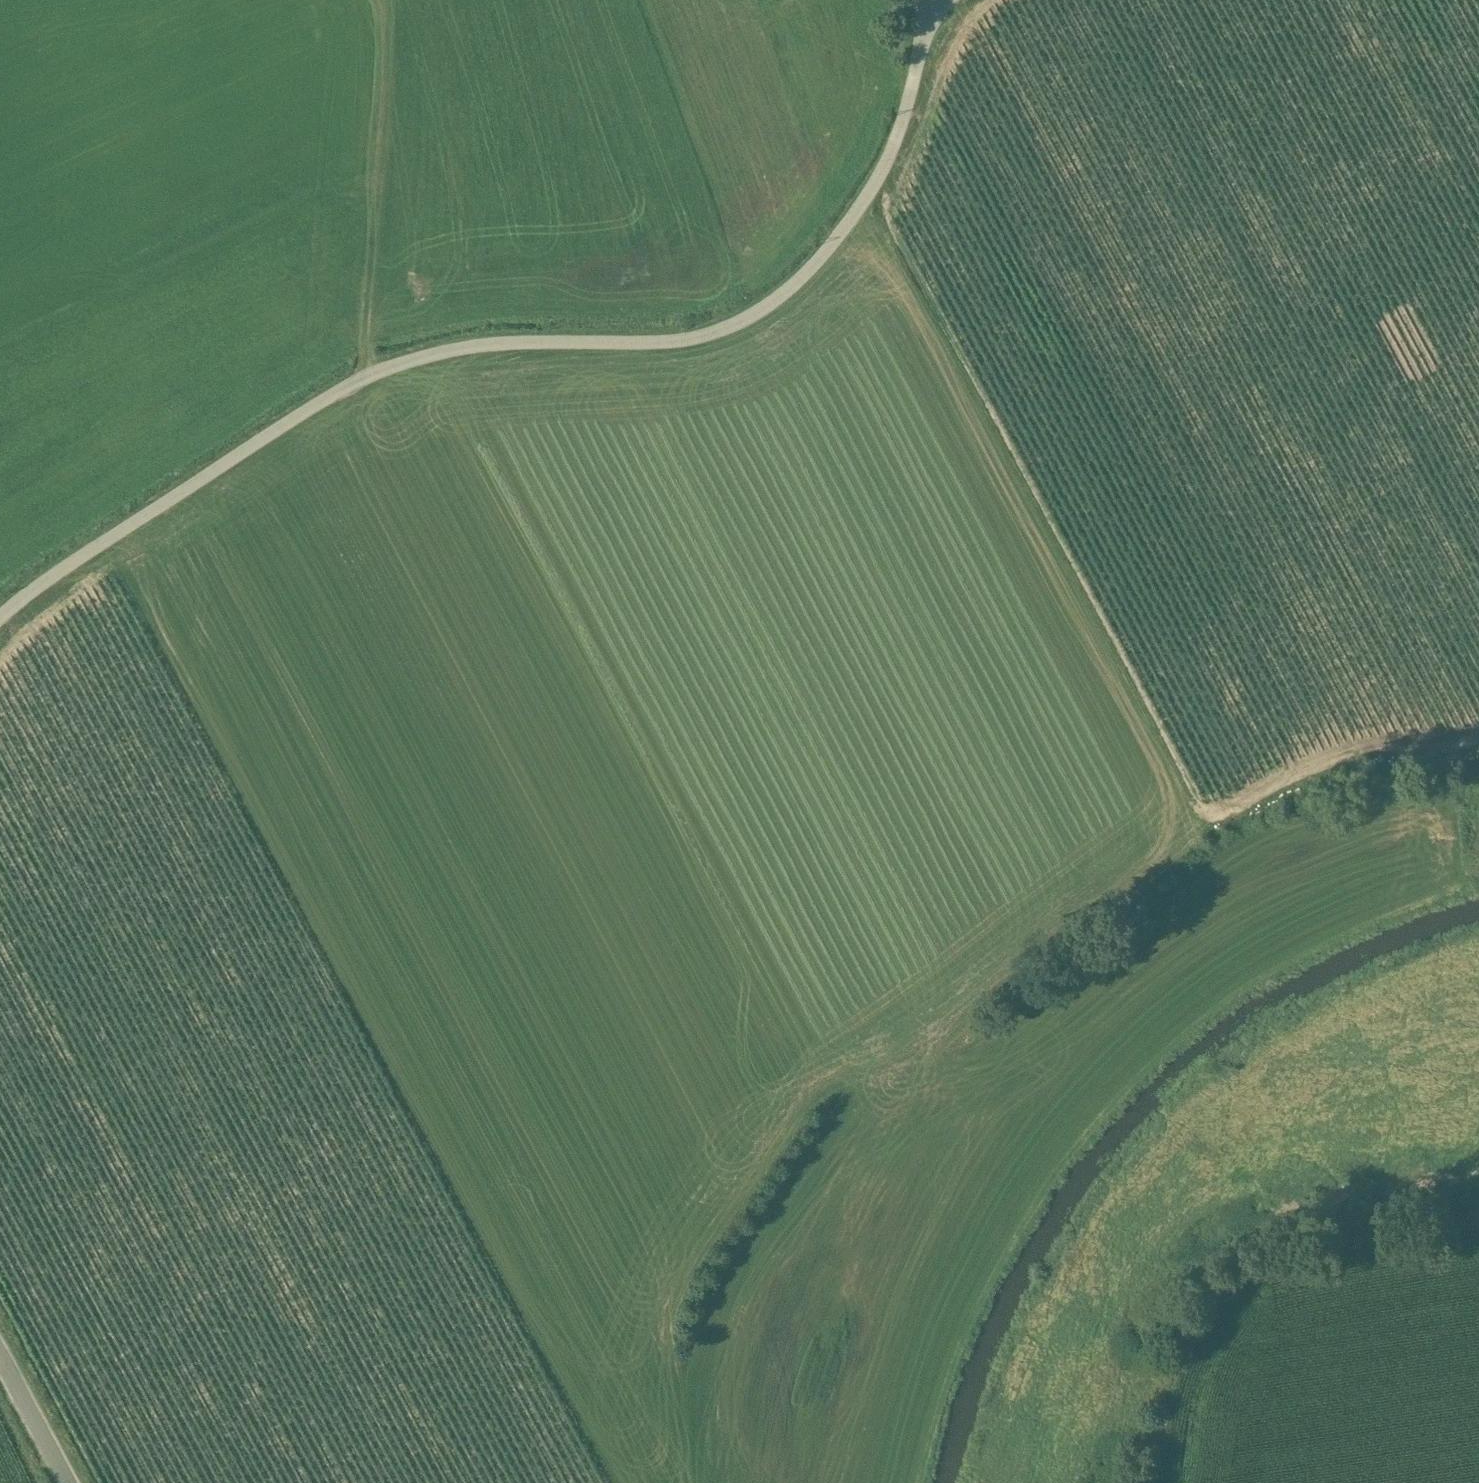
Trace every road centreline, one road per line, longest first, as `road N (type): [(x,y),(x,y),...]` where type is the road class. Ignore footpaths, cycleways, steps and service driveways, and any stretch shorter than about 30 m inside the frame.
road 1 (unclassified): [(949,0),(922,41),(888,162),(845,230),(788,296),(733,329),(656,344),(492,346),(371,373),(56,572),(0,617)]
road 2 (track): [(371,373),(364,315),(373,0)]
road 3 (unclassified): [(0,1344),(76,1482)]

